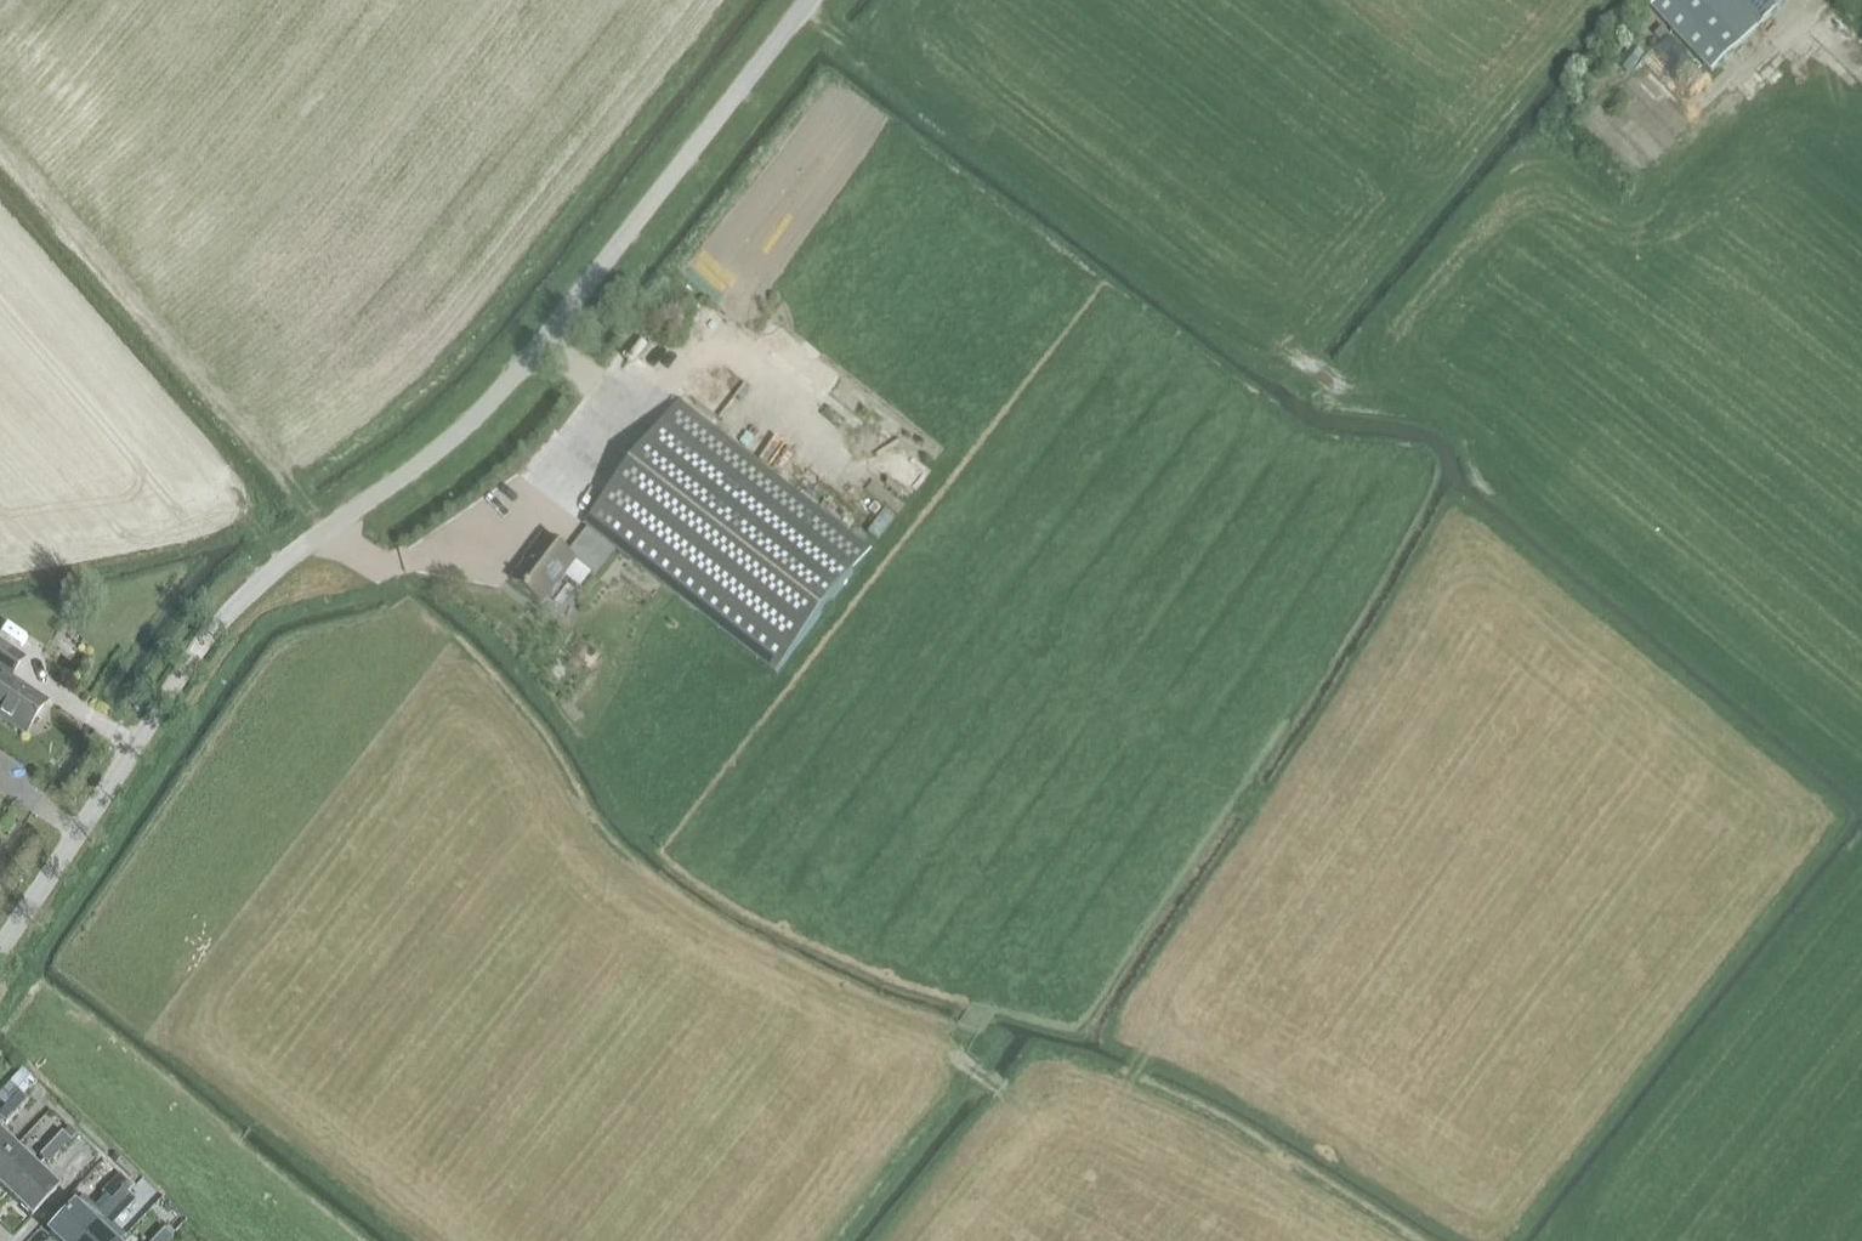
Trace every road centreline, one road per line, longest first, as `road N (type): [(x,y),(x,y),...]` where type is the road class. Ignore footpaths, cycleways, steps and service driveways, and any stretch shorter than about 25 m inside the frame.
road 1 (unclassified): [(0,949),(205,638),(300,546),(429,455),(495,394),(808,0)]

